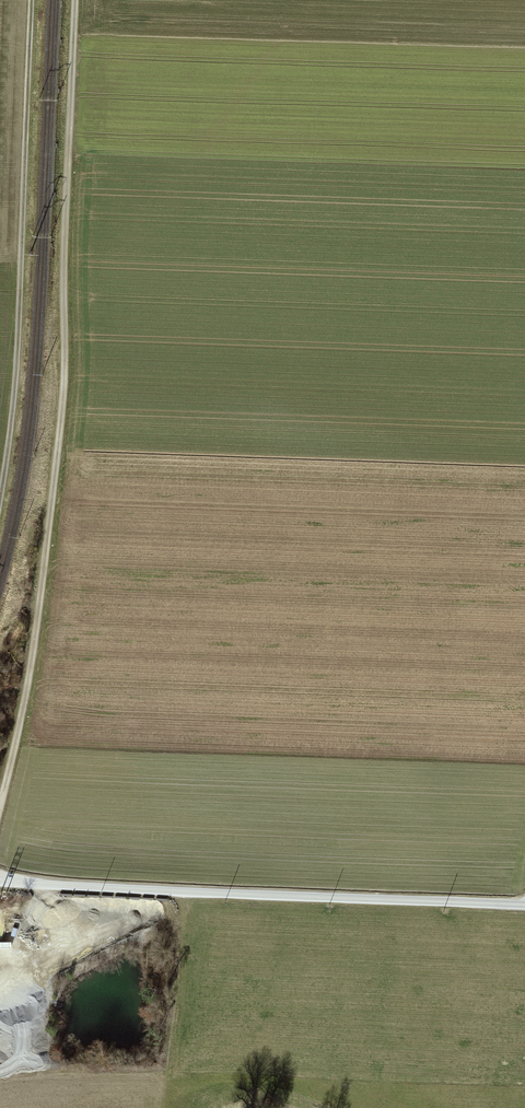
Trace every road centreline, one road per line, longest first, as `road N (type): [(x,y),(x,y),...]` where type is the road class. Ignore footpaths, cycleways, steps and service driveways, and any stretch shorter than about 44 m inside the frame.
road 1 (track): [(0,807),(27,689),(60,427),(75,0)]
road 2 (unclassified): [(524,906),(0,876)]
road 3 (track): [(0,499),(18,349),(33,0)]

